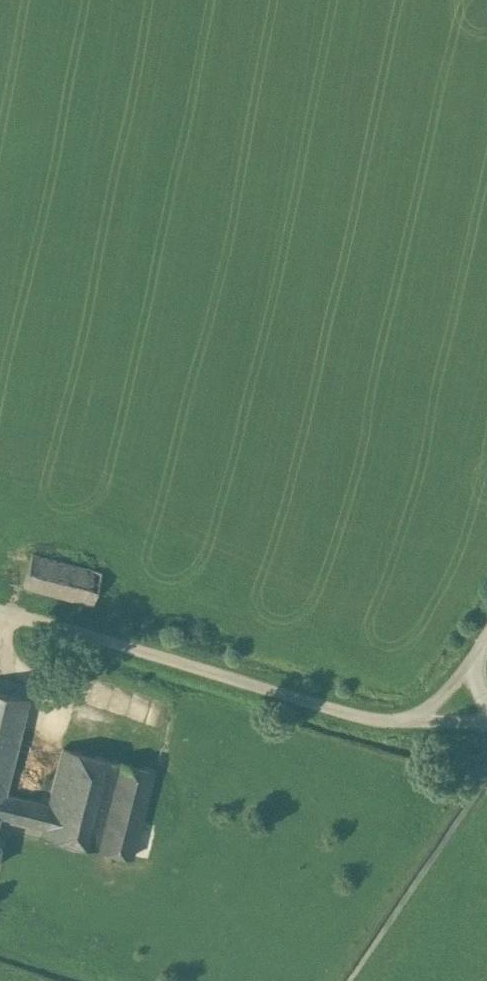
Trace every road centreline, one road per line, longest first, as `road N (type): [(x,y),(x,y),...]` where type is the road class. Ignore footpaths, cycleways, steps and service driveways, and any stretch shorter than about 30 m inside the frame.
road 1 (unclassified): [(420,722),(363,720),(0,604)]

